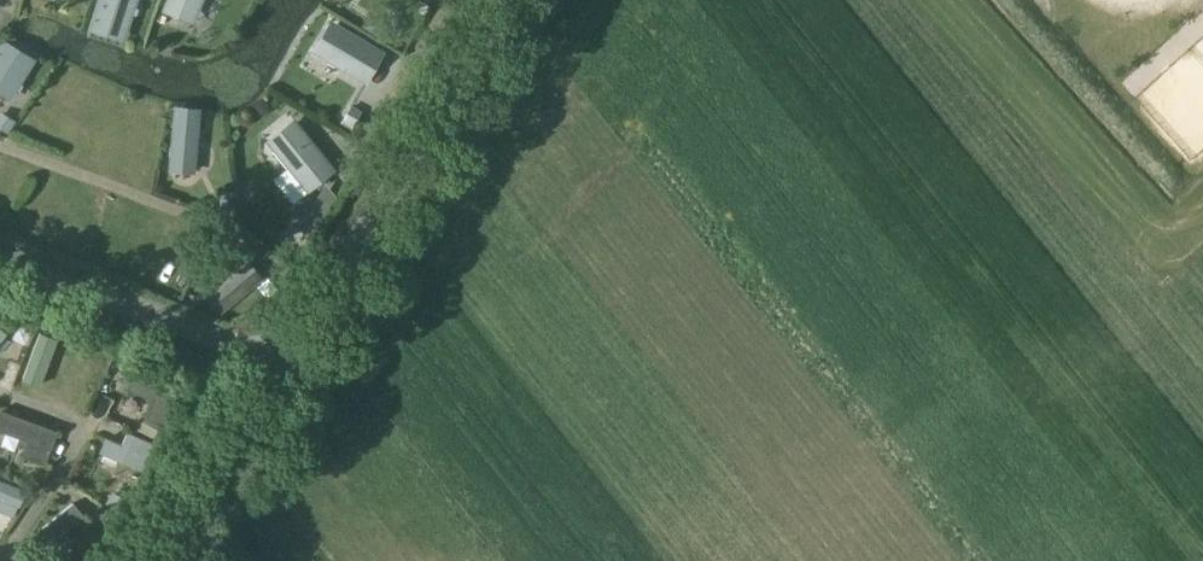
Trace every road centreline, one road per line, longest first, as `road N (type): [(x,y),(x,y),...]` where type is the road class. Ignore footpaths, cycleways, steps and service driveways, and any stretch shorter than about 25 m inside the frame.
road 1 (unclassified): [(275,375),(503,0)]
road 2 (residential): [(275,375),(0,270)]
road 3 (unclassified): [(161,560),(275,375)]

